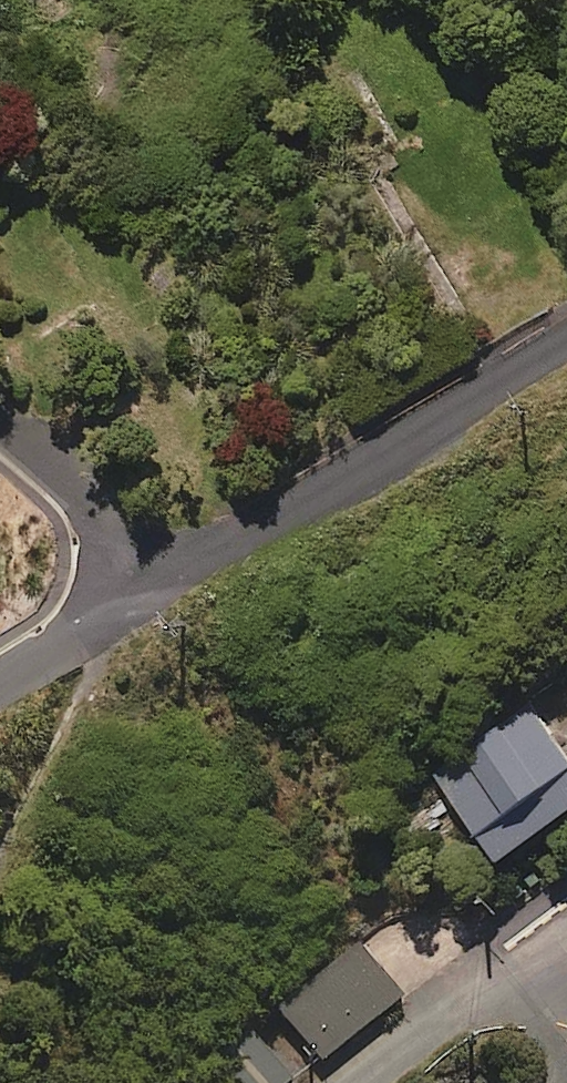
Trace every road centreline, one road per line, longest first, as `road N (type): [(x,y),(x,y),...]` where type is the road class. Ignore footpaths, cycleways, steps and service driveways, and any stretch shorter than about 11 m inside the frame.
road 1 (residential): [(176,576),(566,343)]
road 2 (unclassified): [(354,1082),(436,1020),(566,948)]
road 3 (residential): [(0,421),(176,576)]
road 4 (residential): [(0,682),(176,576)]

